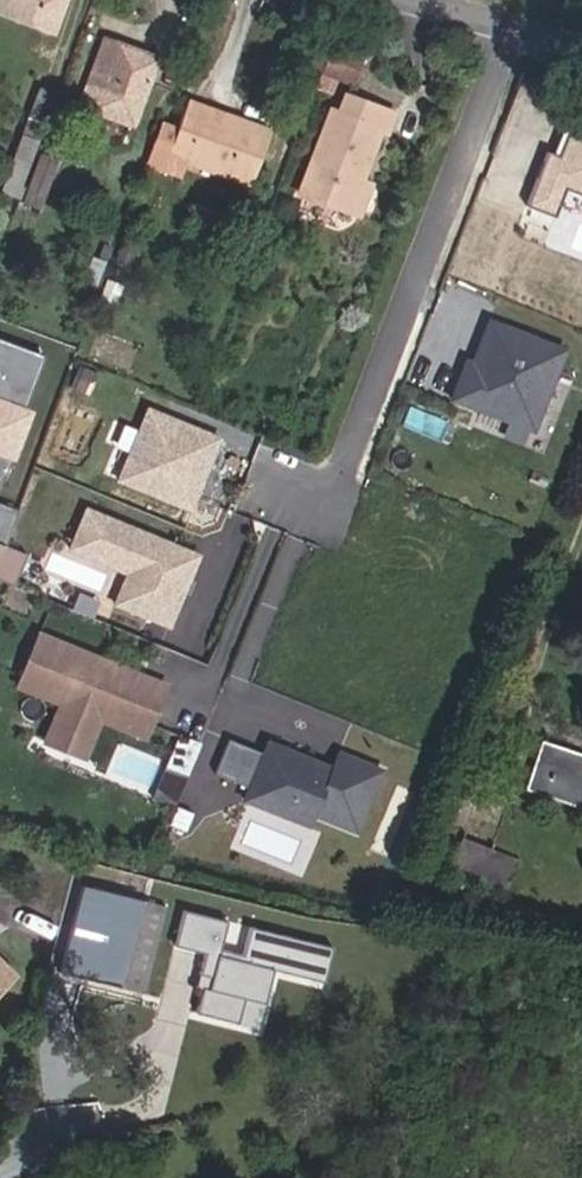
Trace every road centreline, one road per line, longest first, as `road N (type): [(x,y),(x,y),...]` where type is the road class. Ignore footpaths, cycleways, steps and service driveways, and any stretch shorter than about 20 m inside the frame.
road 1 (residential): [(513,19),(337,472),(295,497)]

